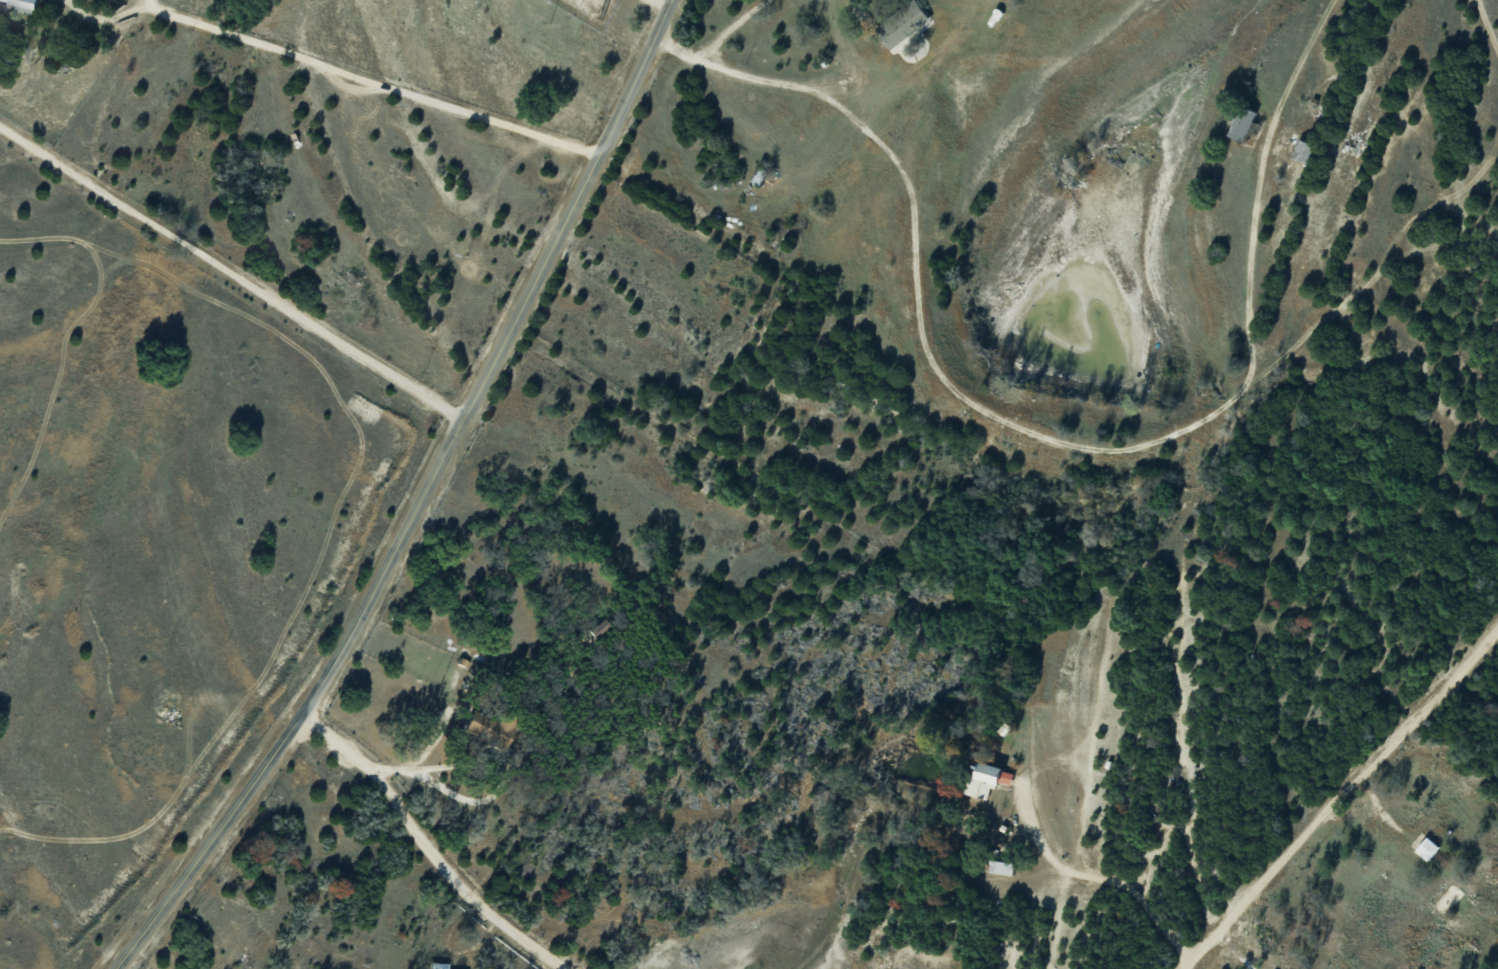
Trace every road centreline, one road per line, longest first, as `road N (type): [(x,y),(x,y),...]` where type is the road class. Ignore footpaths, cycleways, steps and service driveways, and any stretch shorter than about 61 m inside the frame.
road 1 (tertiary): [(111,968),(194,872),(332,677),(664,28)]
road 2 (residential): [(1497,625),(1479,661),(1181,968)]
road 3 (residential): [(565,968),(480,905),(432,853),(386,780),(305,718)]

